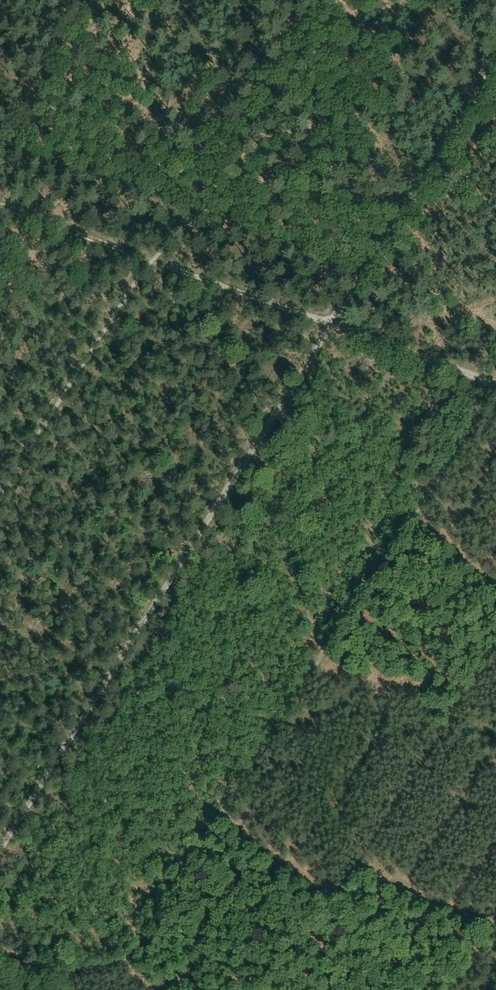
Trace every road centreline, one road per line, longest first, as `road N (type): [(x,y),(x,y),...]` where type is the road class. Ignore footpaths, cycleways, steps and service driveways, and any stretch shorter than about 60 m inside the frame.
road 1 (track): [(495,46),(0,844)]
road 2 (track): [(57,984),(108,973),(134,953),(492,381)]
road 3 (track): [(0,201),(495,383)]

